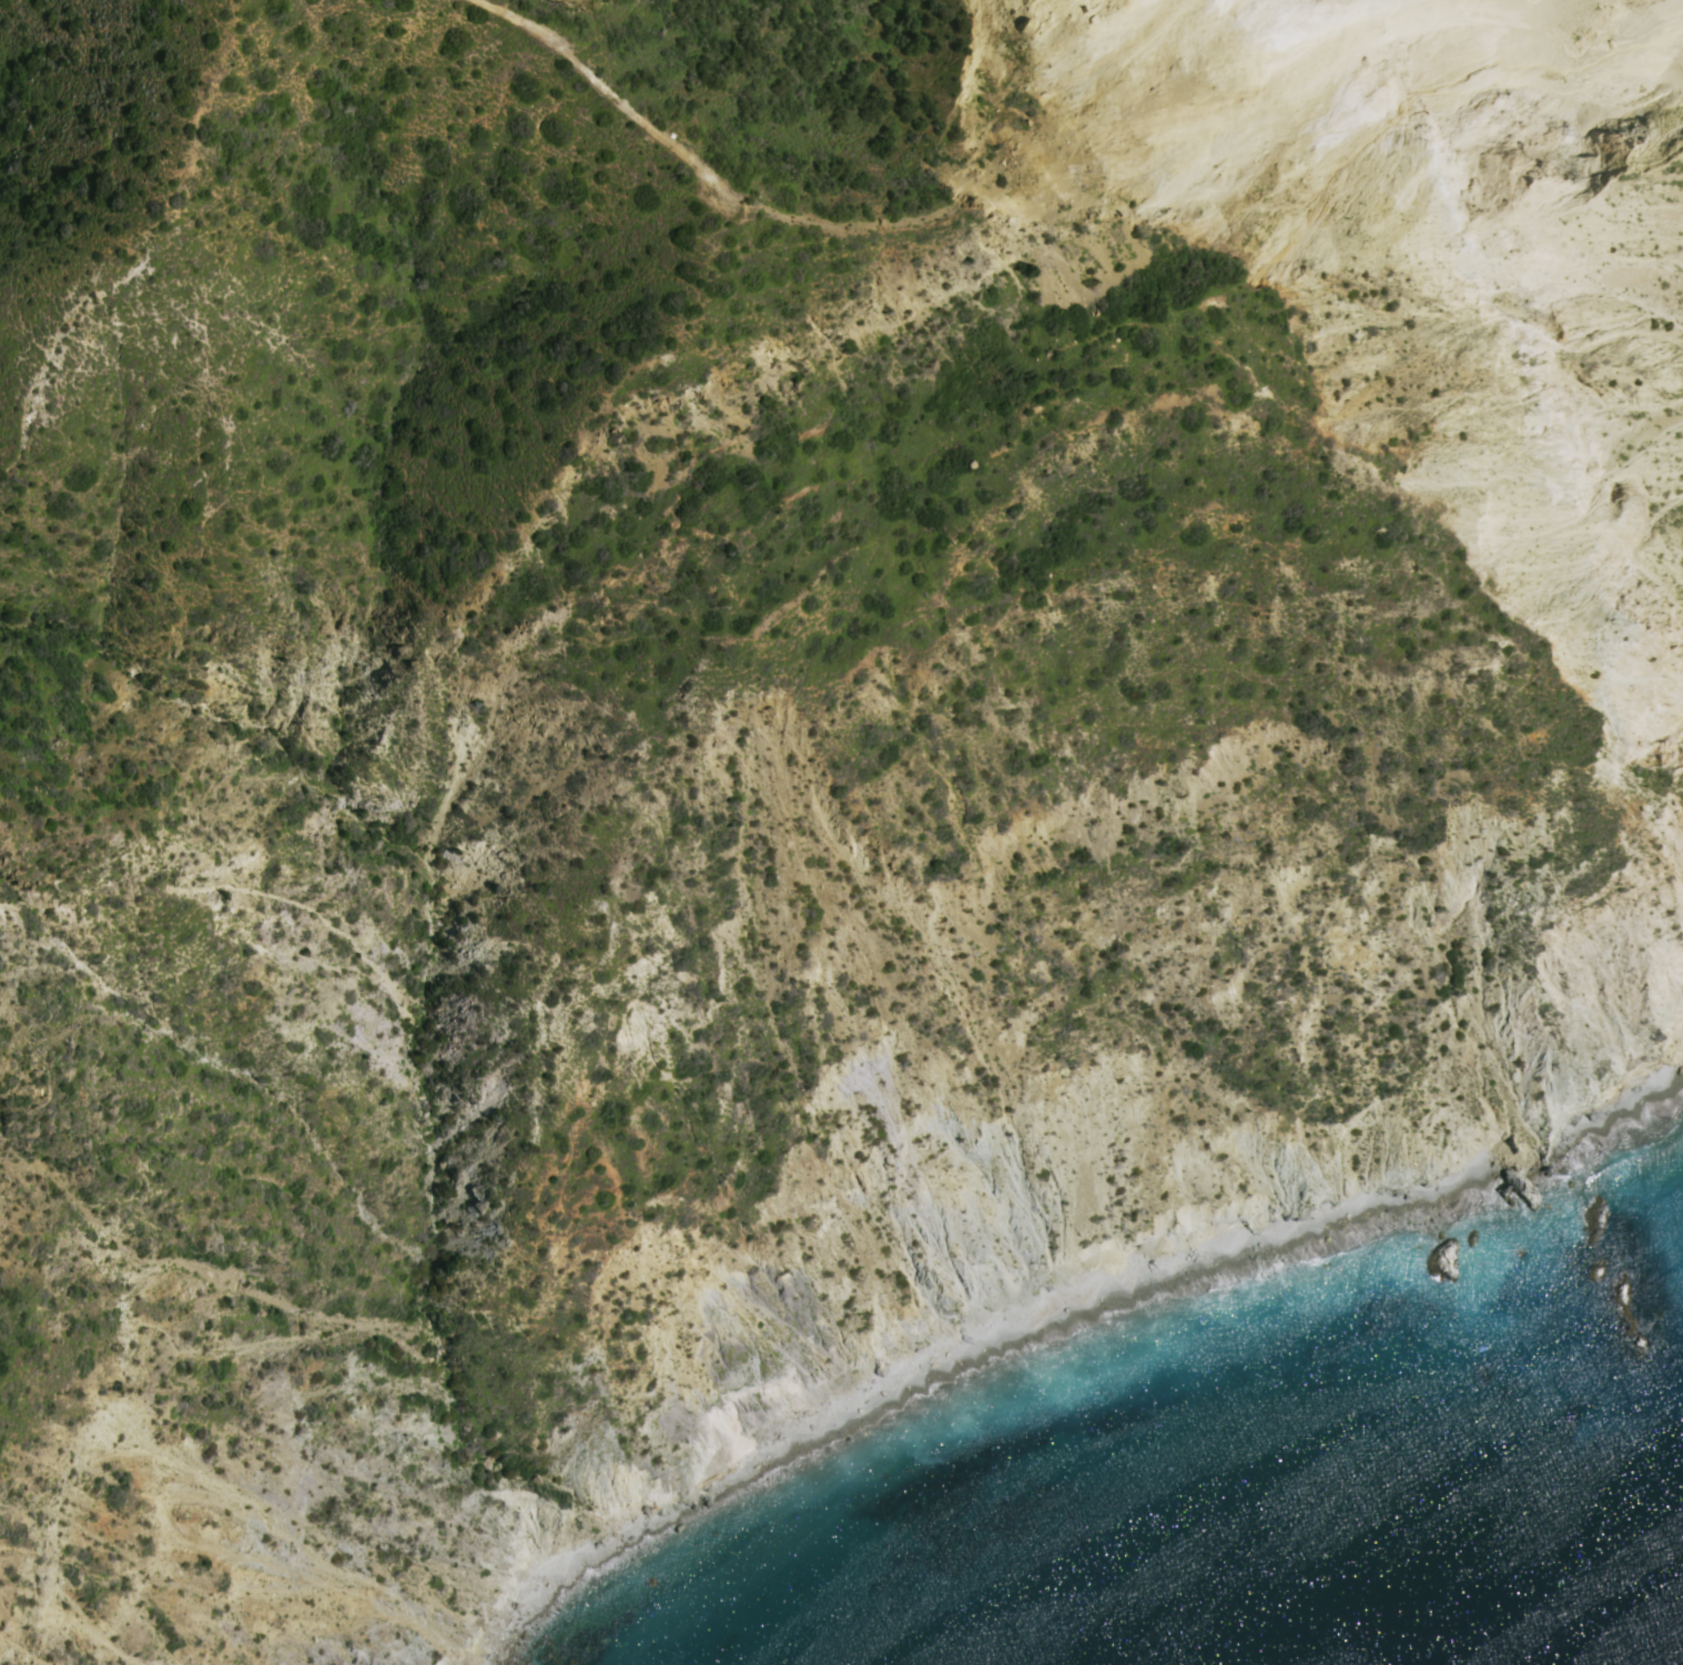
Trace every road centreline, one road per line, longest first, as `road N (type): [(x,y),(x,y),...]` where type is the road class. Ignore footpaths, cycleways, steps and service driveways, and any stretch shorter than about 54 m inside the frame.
road 1 (track): [(472,0),(557,44),(717,186),(770,211),(821,226),(873,227),(971,206)]

